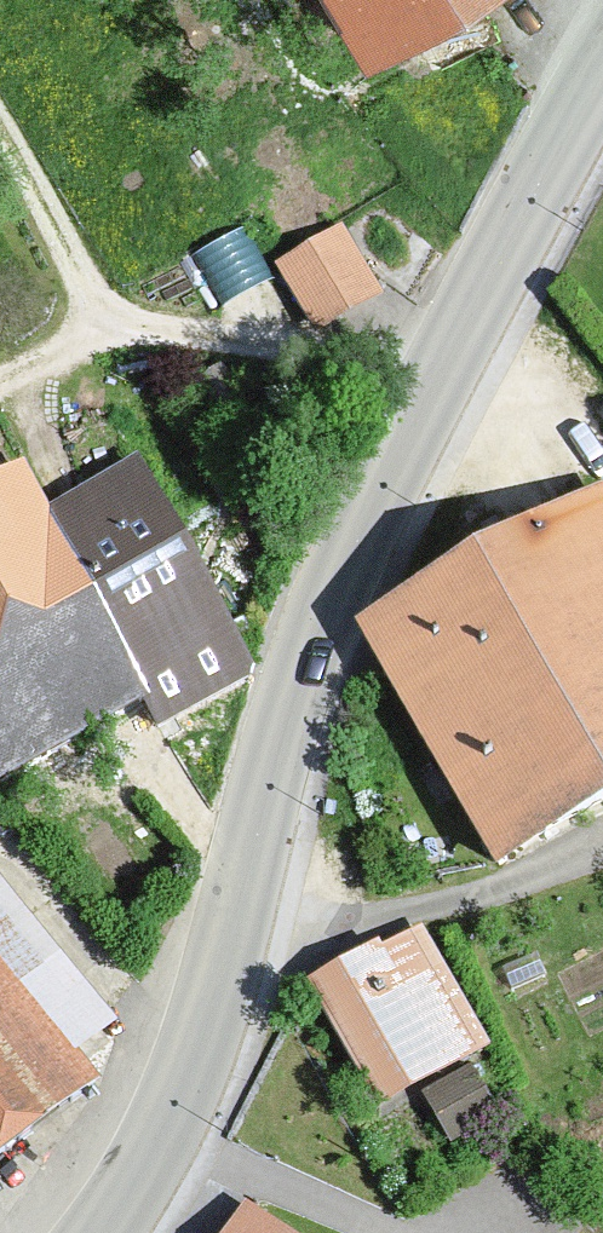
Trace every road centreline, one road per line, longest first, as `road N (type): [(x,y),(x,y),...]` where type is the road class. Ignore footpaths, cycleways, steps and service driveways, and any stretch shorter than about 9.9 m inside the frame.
road 1 (secondary): [(98,1232),(159,1138),(208,1025),(307,661),(359,534),(602,72)]
road 2 (track): [(124,333),(0,382)]

